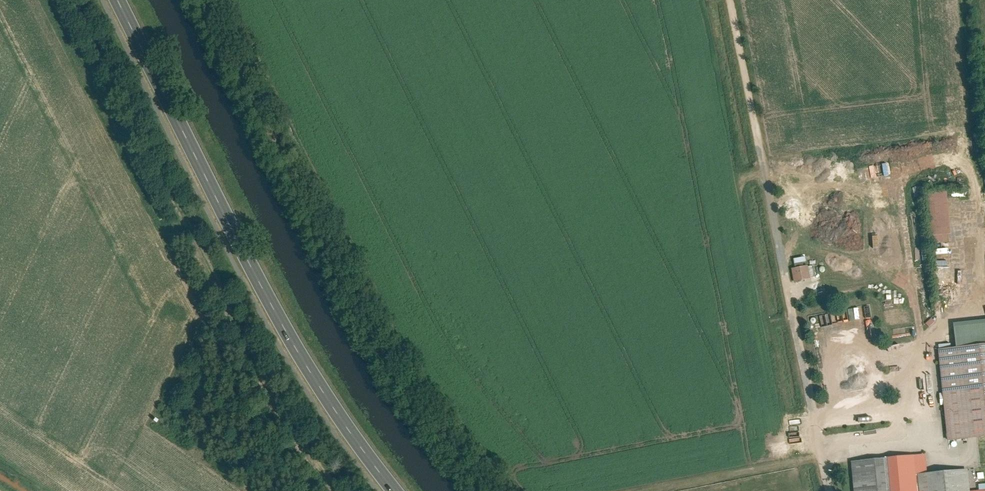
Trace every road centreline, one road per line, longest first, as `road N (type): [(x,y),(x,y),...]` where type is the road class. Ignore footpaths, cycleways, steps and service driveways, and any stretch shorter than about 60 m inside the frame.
road 1 (primary): [(117,0),(302,359),(394,490)]
road 2 (track): [(336,490),(246,349),(71,0)]
road 3 (track): [(723,0),(818,436)]

